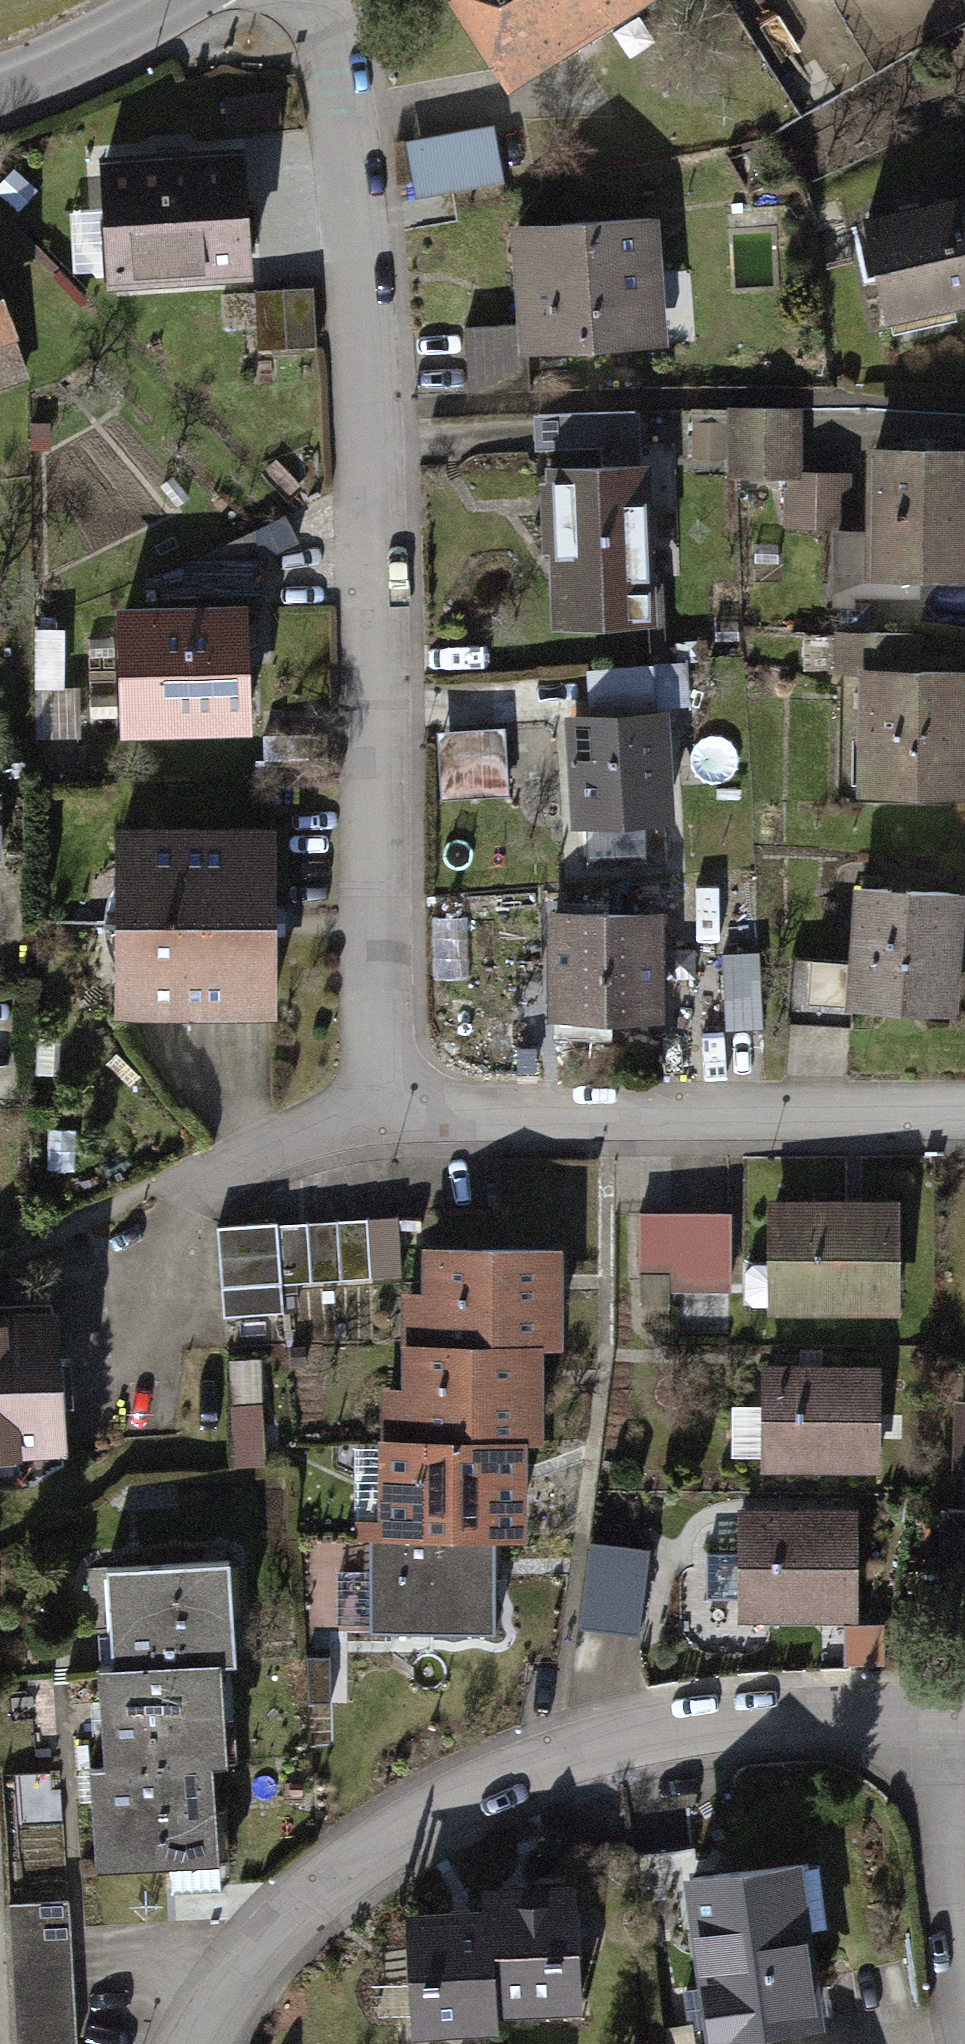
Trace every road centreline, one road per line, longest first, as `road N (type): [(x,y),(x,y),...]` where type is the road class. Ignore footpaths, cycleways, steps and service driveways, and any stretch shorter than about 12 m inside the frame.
road 1 (residential): [(308,0),(349,85),(371,424),(387,1117)]
road 2 (residential): [(964,1723),(751,1725),(628,1741),(556,1769),(407,1838),(310,1905),(195,2043)]
road 3 (residential): [(387,1117),(964,1111)]
road 4 (residential): [(387,1117),(162,1195)]
road 5 (secondary): [(173,0),(0,84)]

